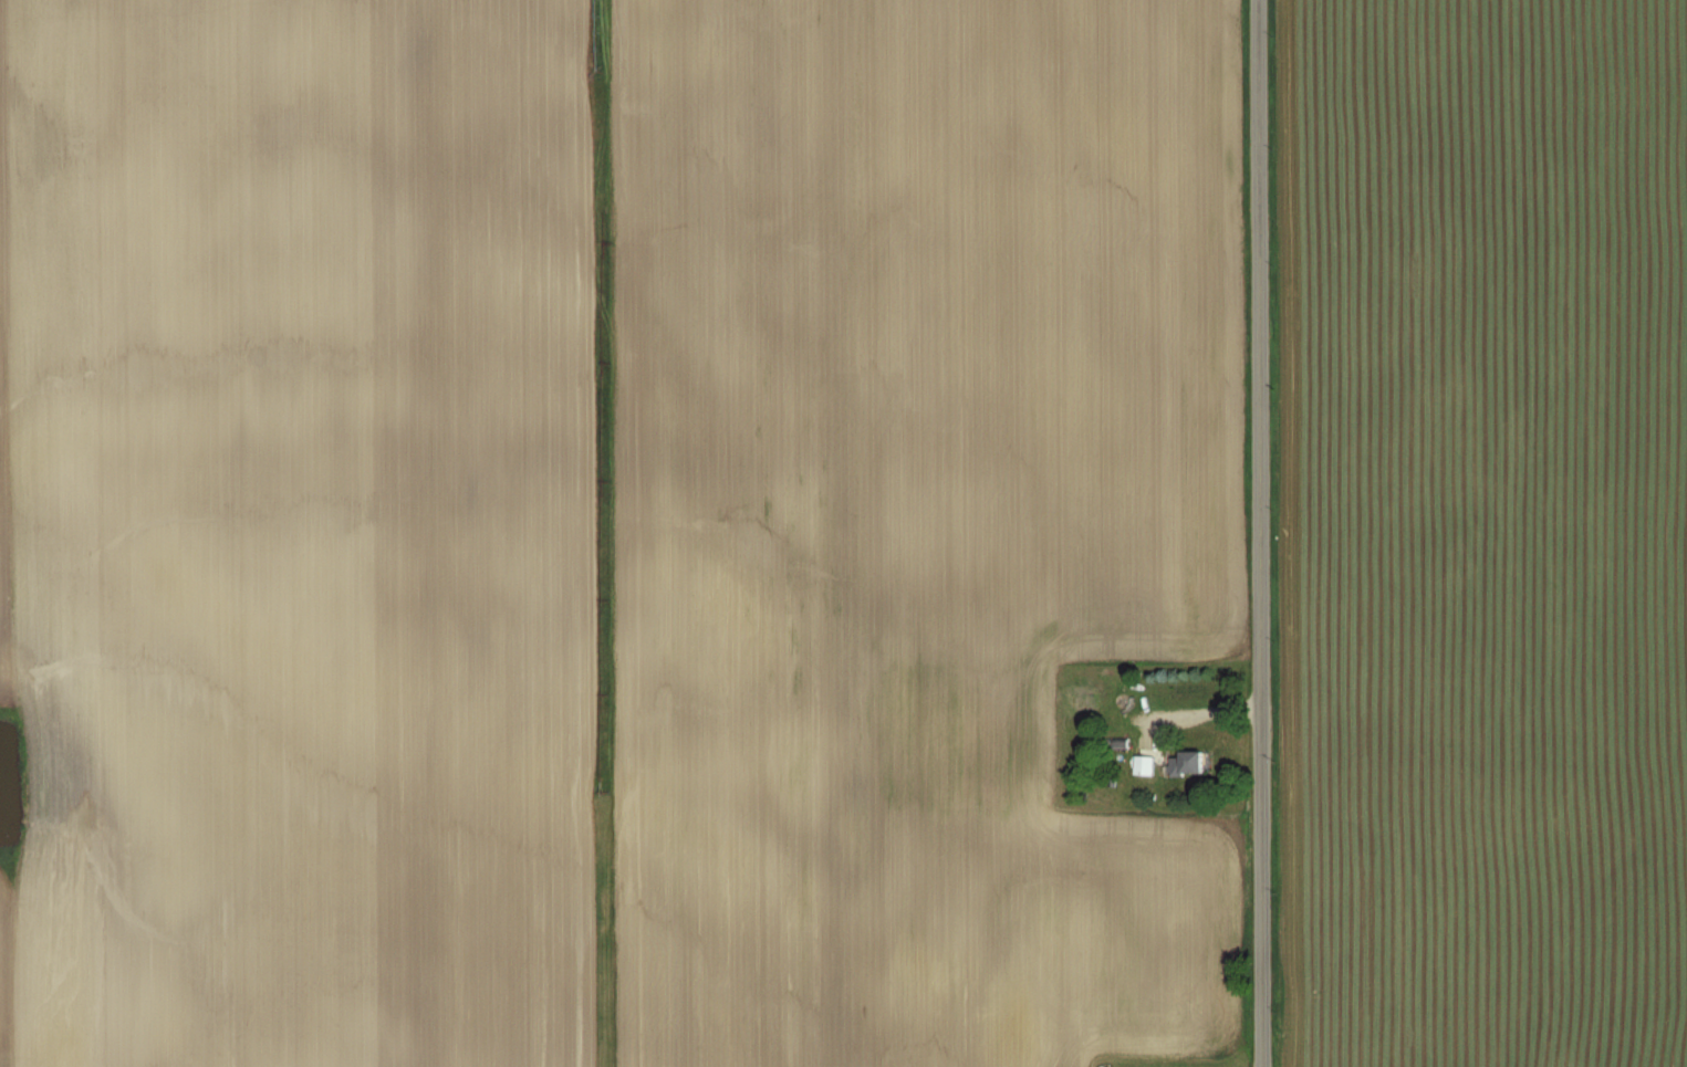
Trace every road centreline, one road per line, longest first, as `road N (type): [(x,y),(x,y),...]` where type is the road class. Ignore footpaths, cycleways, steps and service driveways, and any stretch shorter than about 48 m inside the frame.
road 1 (residential): [(1262,1066),(1260,0)]

